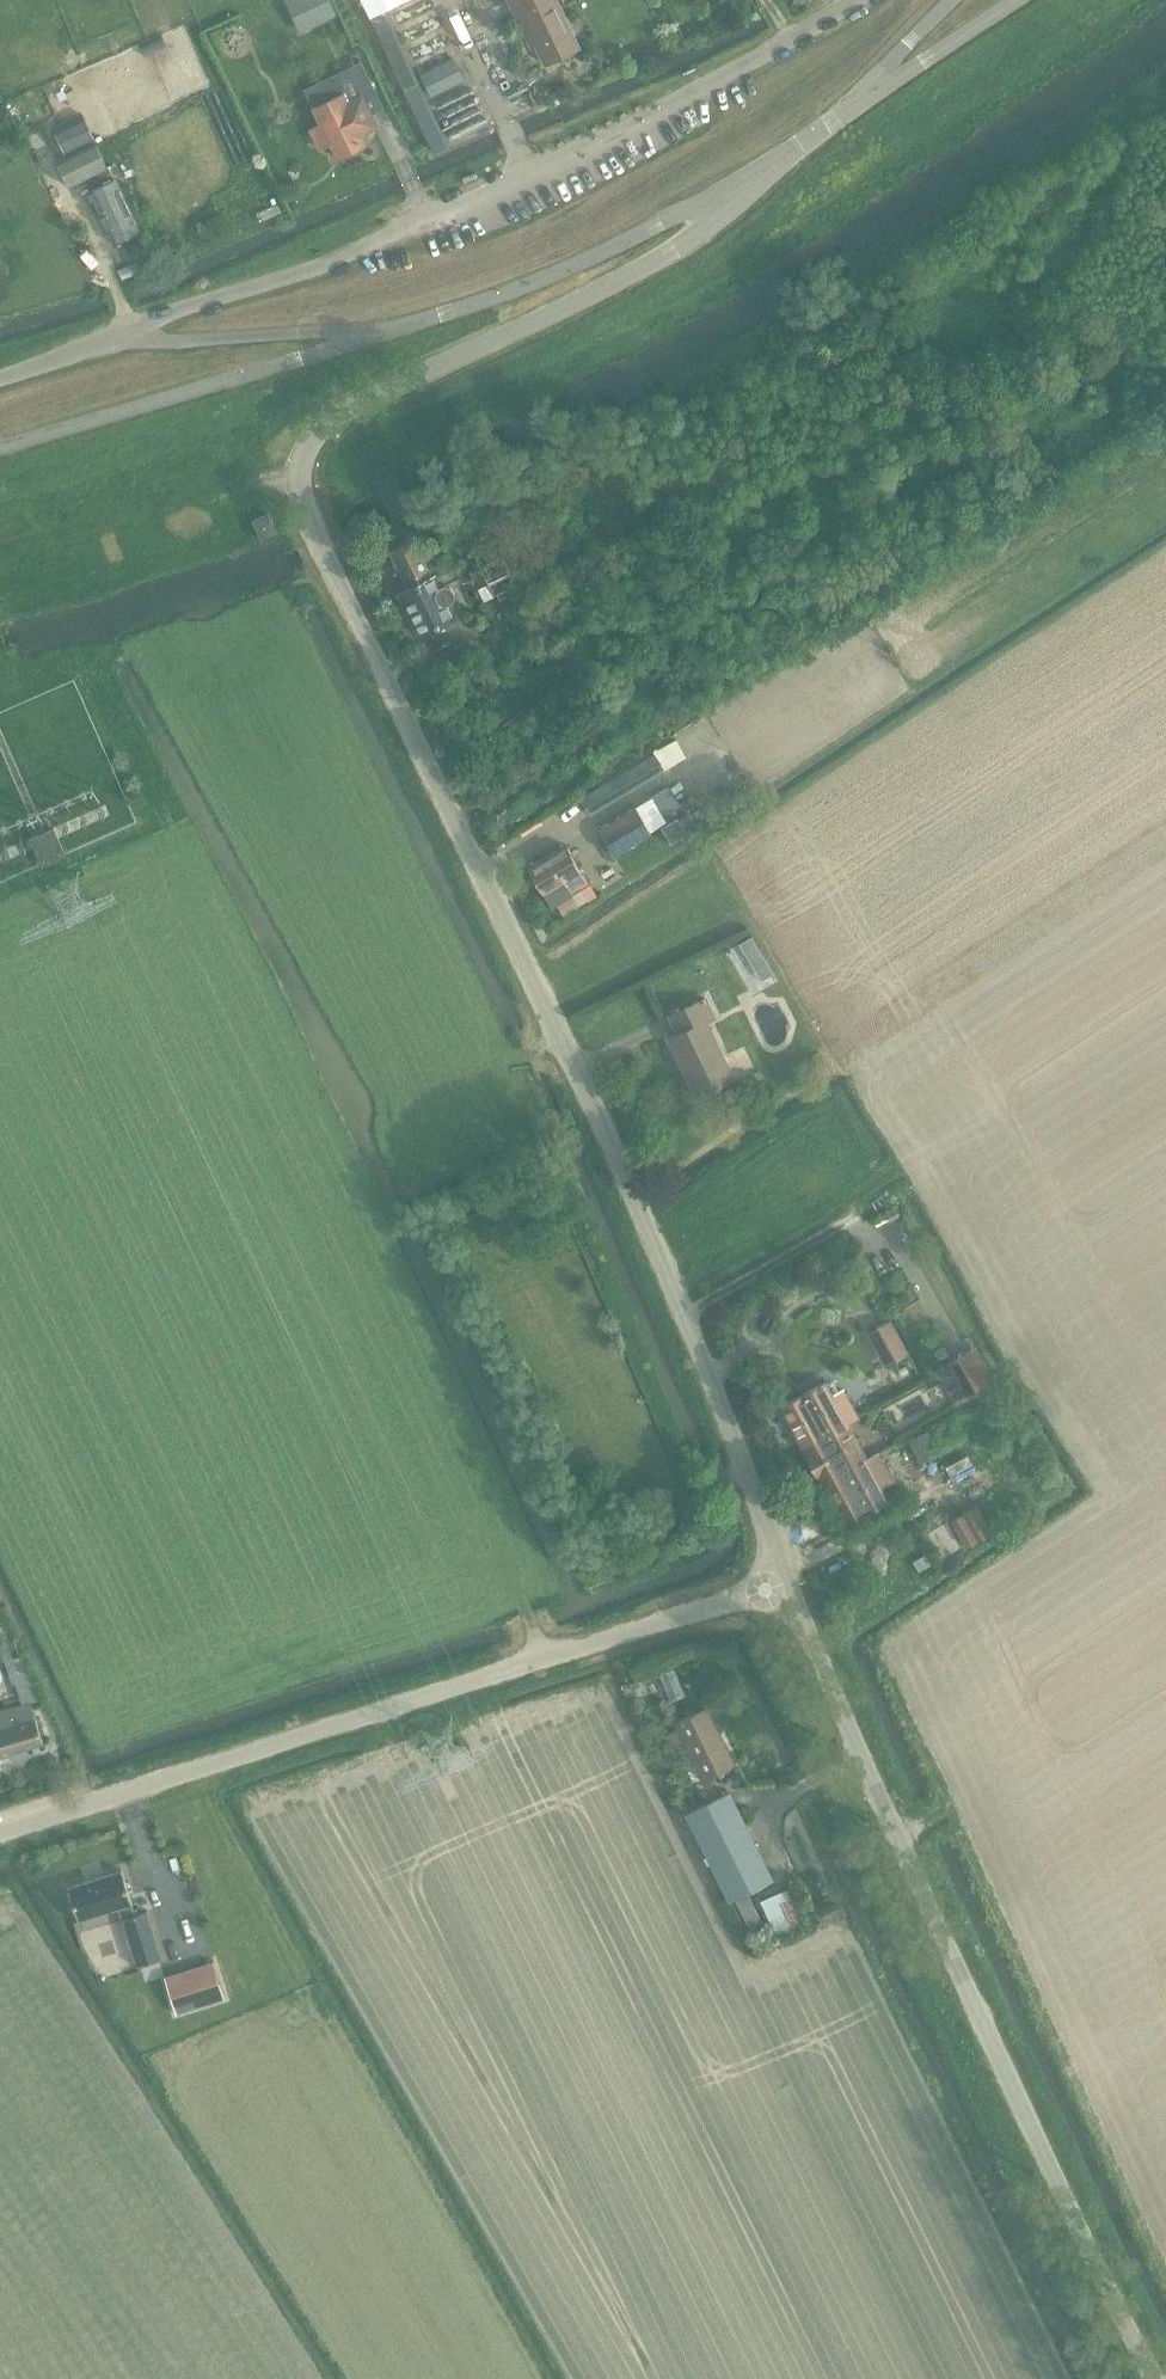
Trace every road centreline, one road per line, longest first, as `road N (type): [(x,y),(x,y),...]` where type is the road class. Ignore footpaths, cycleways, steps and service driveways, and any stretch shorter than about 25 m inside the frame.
road 1 (unclassified): [(788,1585),(633,1194),(311,523),(300,472),(314,438),(346,411),(670,253),(765,171)]
road 2 (unclassified): [(1153,2378),(995,2052),(788,1585)]
road 3 (unclassified): [(0,1833),(788,1585)]
road 4 (unclassified): [(128,335),(371,244),(665,113),(853,0)]
road 5 (unclassified): [(0,447),(403,327)]
road 6 (unclassified): [(403,327),(575,266),(765,171)]
road 7 (unclassified): [(128,335),(161,342),(403,327)]
road 8 (unclassified): [(864,99),(1013,0)]
road 9 (unclassified): [(0,376),(128,335)]
road 10 (unclassified): [(864,99),(953,0)]
road 11 (unclassified): [(765,171),(864,99)]

